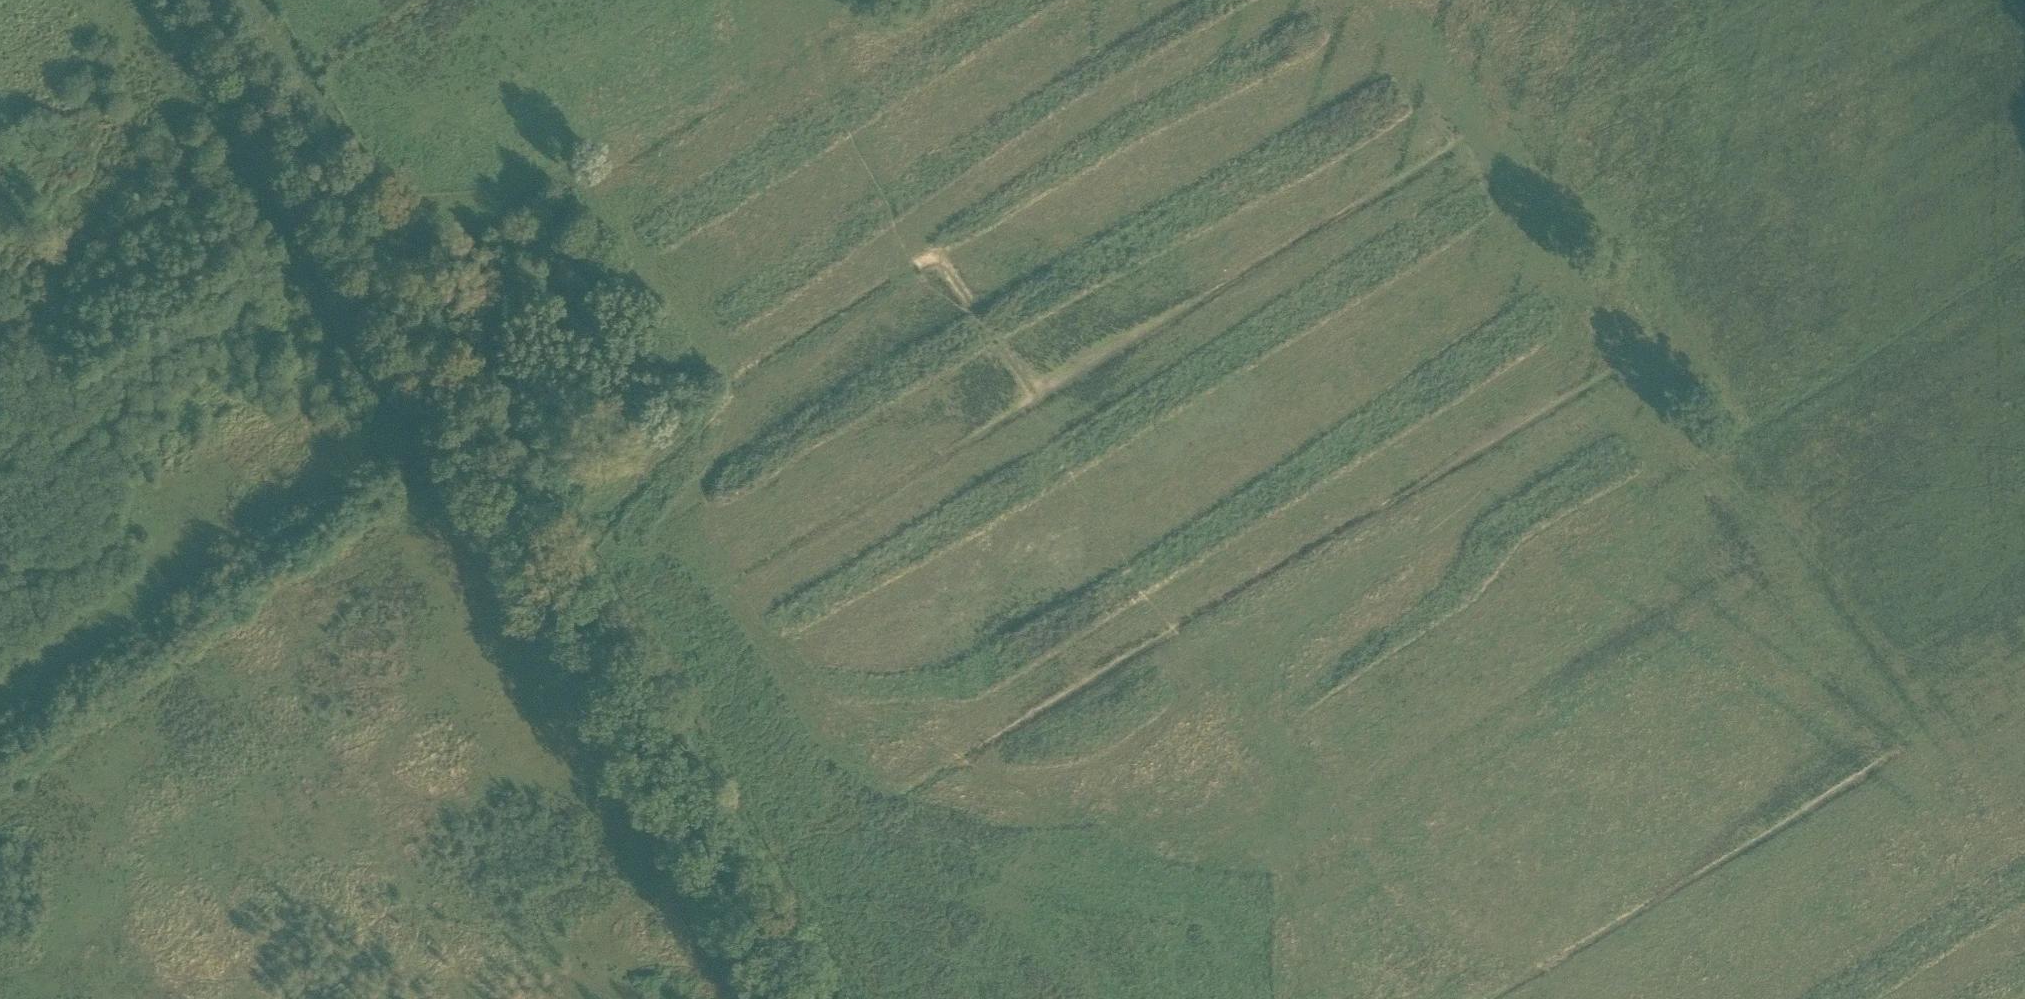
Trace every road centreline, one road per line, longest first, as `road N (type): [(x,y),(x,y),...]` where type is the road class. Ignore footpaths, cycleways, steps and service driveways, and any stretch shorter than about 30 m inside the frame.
road 1 (track): [(251,0),(845,998)]

